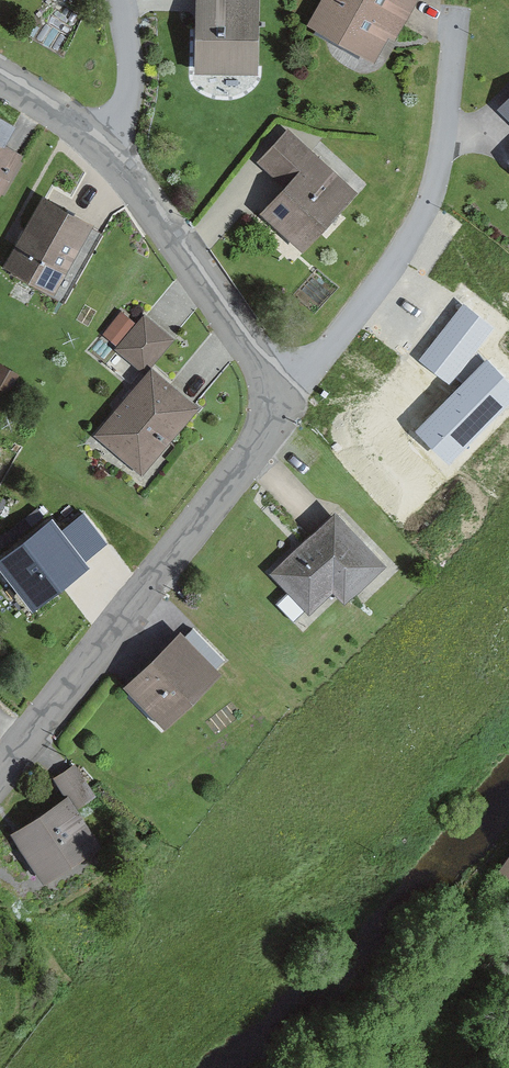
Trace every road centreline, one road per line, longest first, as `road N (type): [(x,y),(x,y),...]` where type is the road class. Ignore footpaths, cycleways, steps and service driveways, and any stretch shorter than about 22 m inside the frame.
road 1 (residential): [(0,774),(278,413),(157,215),(108,159),(0,80)]

